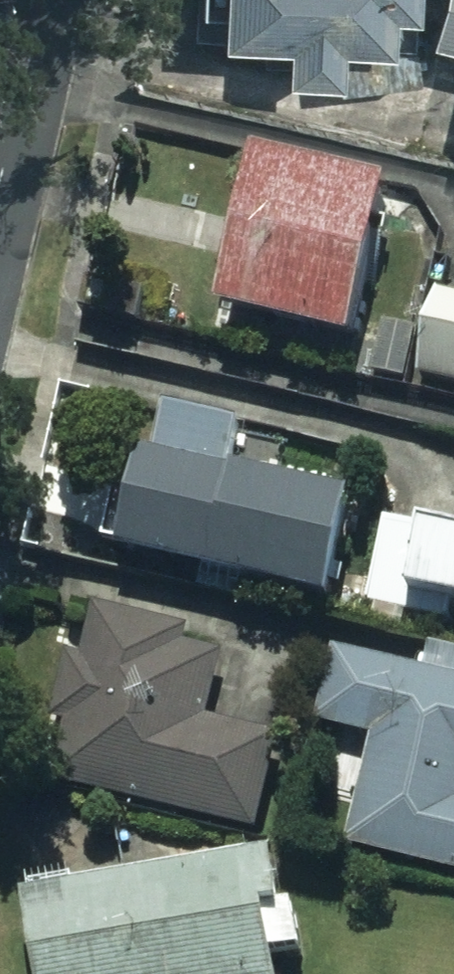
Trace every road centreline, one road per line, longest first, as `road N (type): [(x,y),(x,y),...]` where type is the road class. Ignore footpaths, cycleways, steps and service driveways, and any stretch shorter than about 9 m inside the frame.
road 1 (residential): [(0,179),(42,0)]

